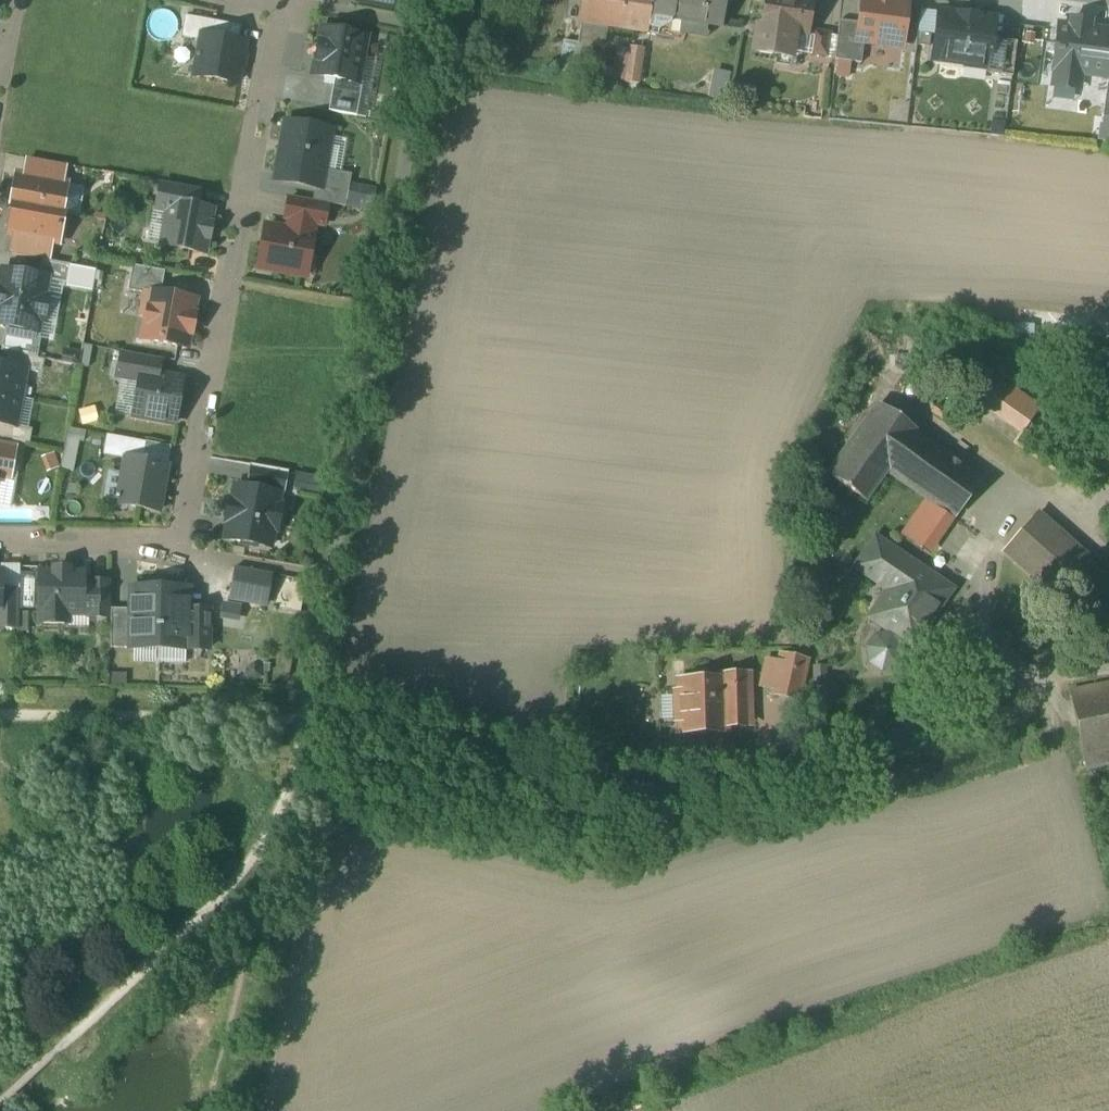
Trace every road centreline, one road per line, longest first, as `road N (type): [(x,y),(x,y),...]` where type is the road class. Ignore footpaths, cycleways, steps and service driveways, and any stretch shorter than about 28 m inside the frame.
road 1 (residential): [(427,0),(305,720),(602,787),(714,797),(793,783),(1108,677)]
road 2 (residential): [(0,546),(179,549),(285,17),(197,0)]

